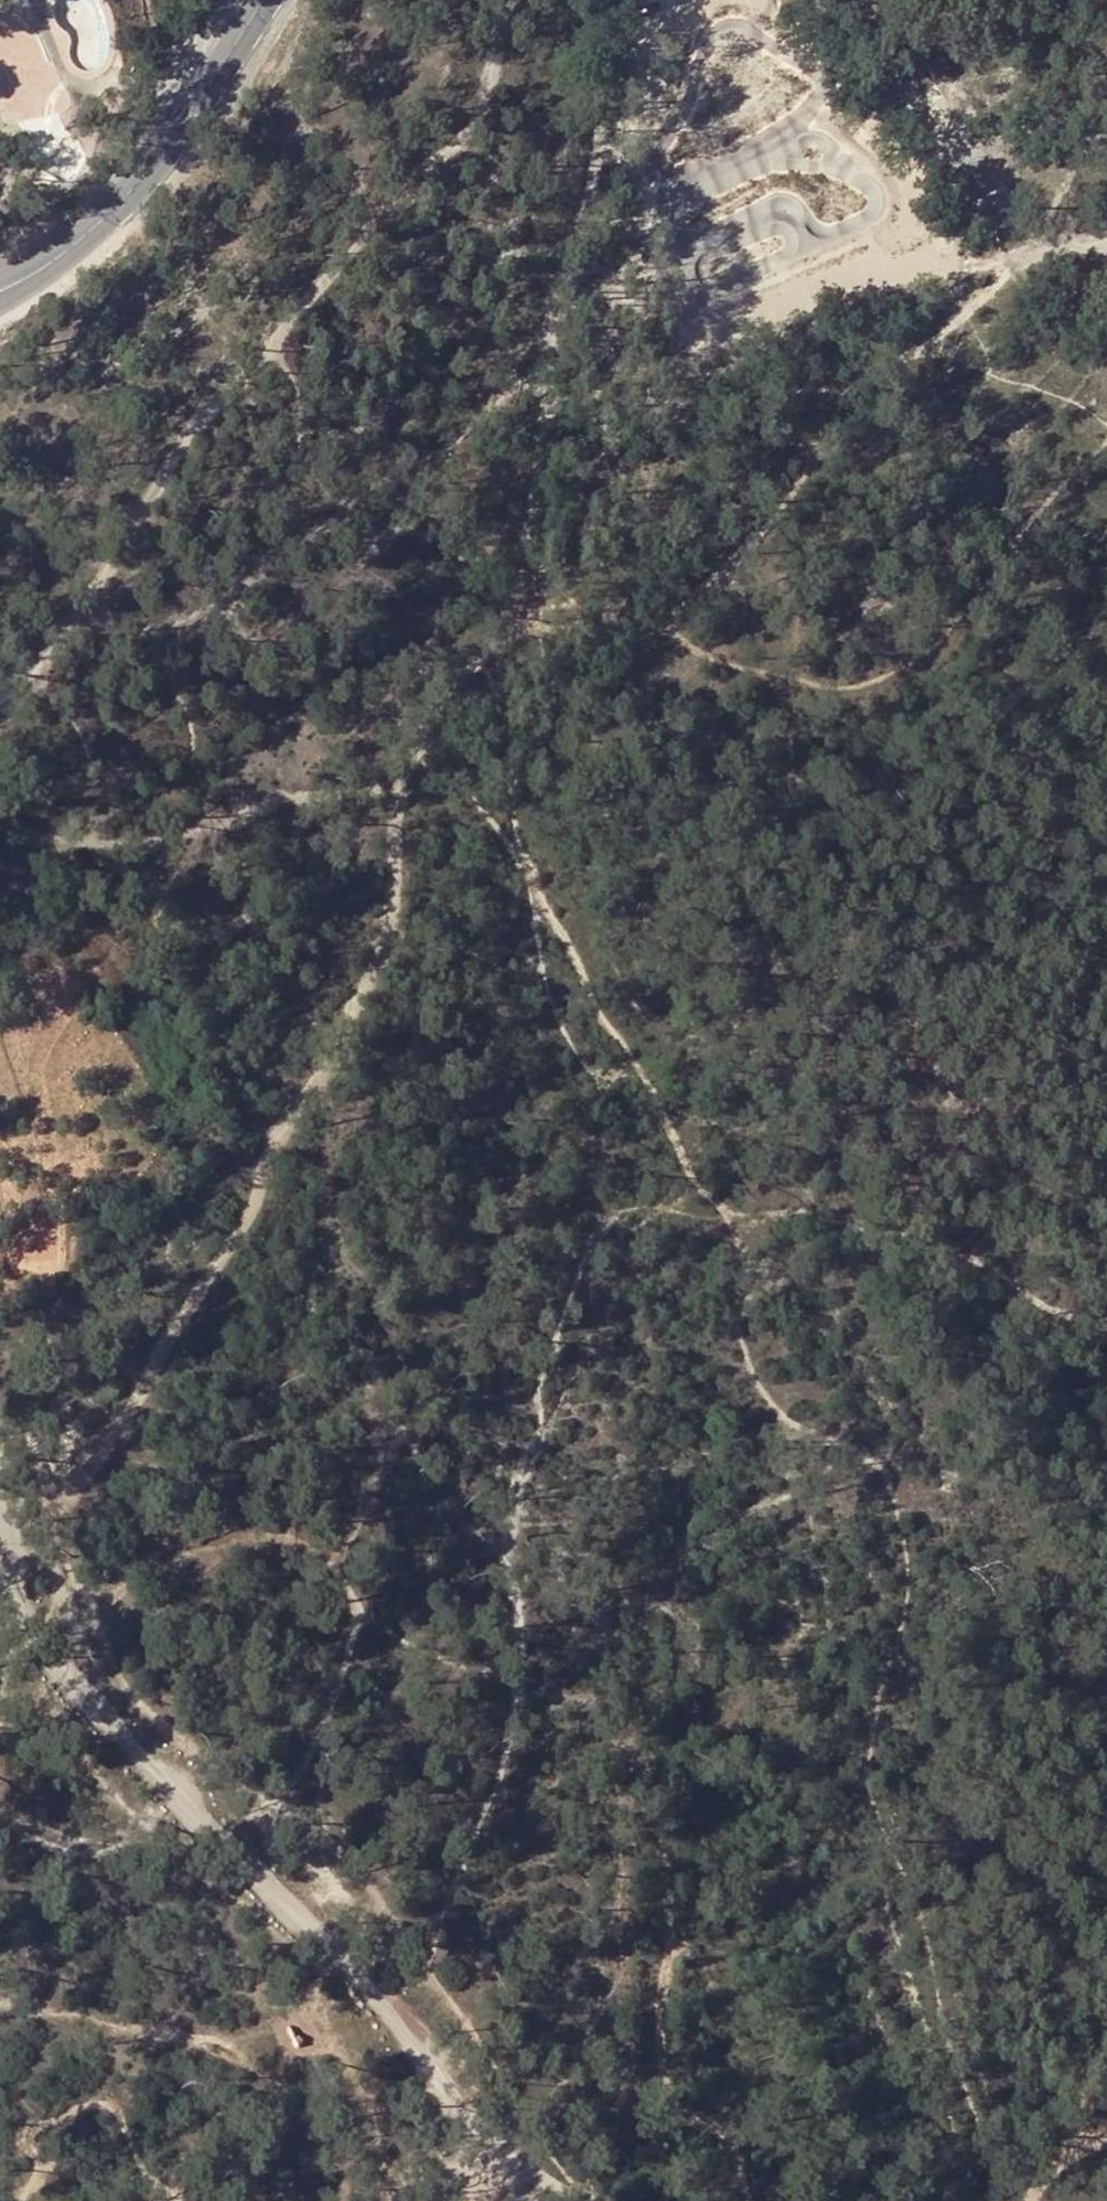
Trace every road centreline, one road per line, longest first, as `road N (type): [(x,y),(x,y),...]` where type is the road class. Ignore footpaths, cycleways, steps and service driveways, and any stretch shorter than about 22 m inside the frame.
road 1 (unclassified): [(0,1576),(195,1818),(292,1903),(420,2048),(524,2188)]
road 2 (unclassified): [(17,284),(175,149),(266,0)]

